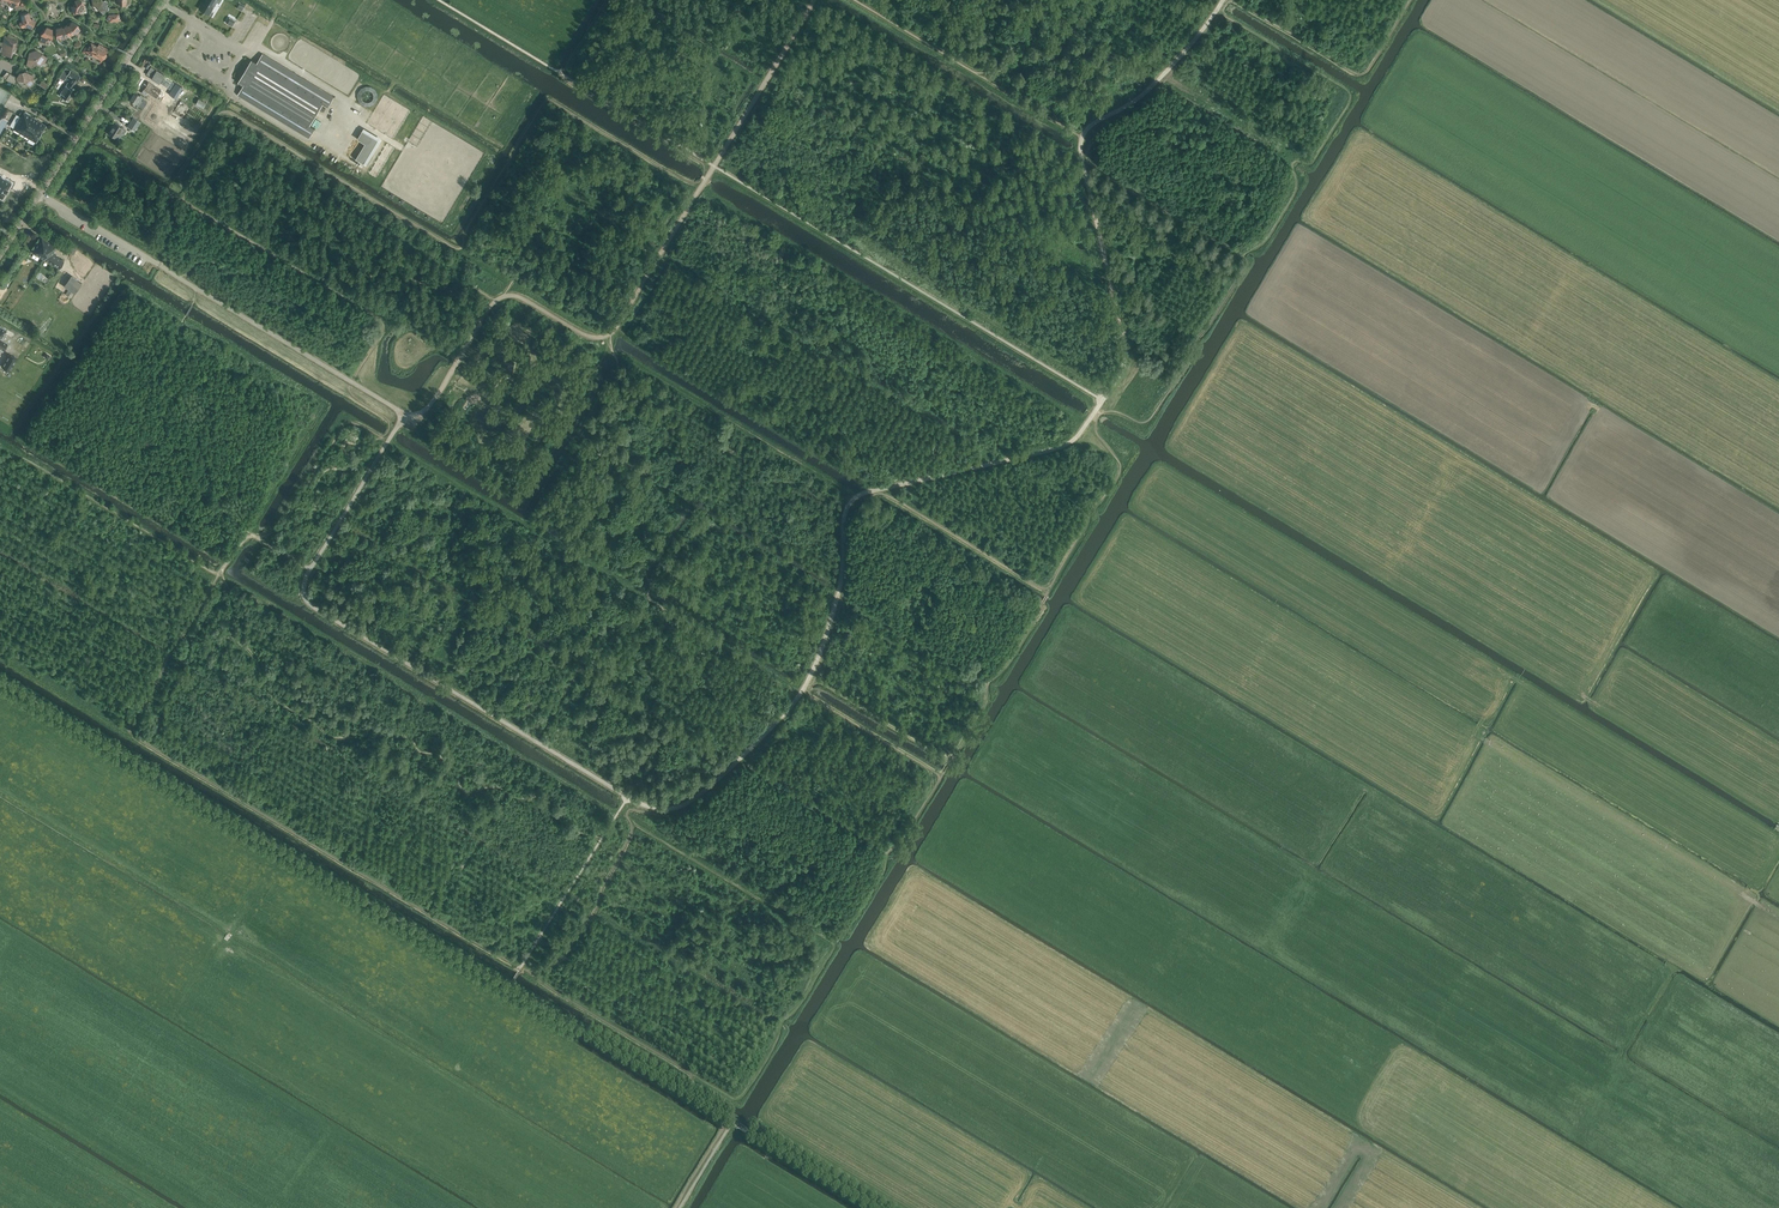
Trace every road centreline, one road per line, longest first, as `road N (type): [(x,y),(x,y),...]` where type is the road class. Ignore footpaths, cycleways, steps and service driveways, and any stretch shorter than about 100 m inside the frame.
road 1 (unclassified): [(0,258),(168,0)]
road 2 (track): [(166,270),(412,419)]

